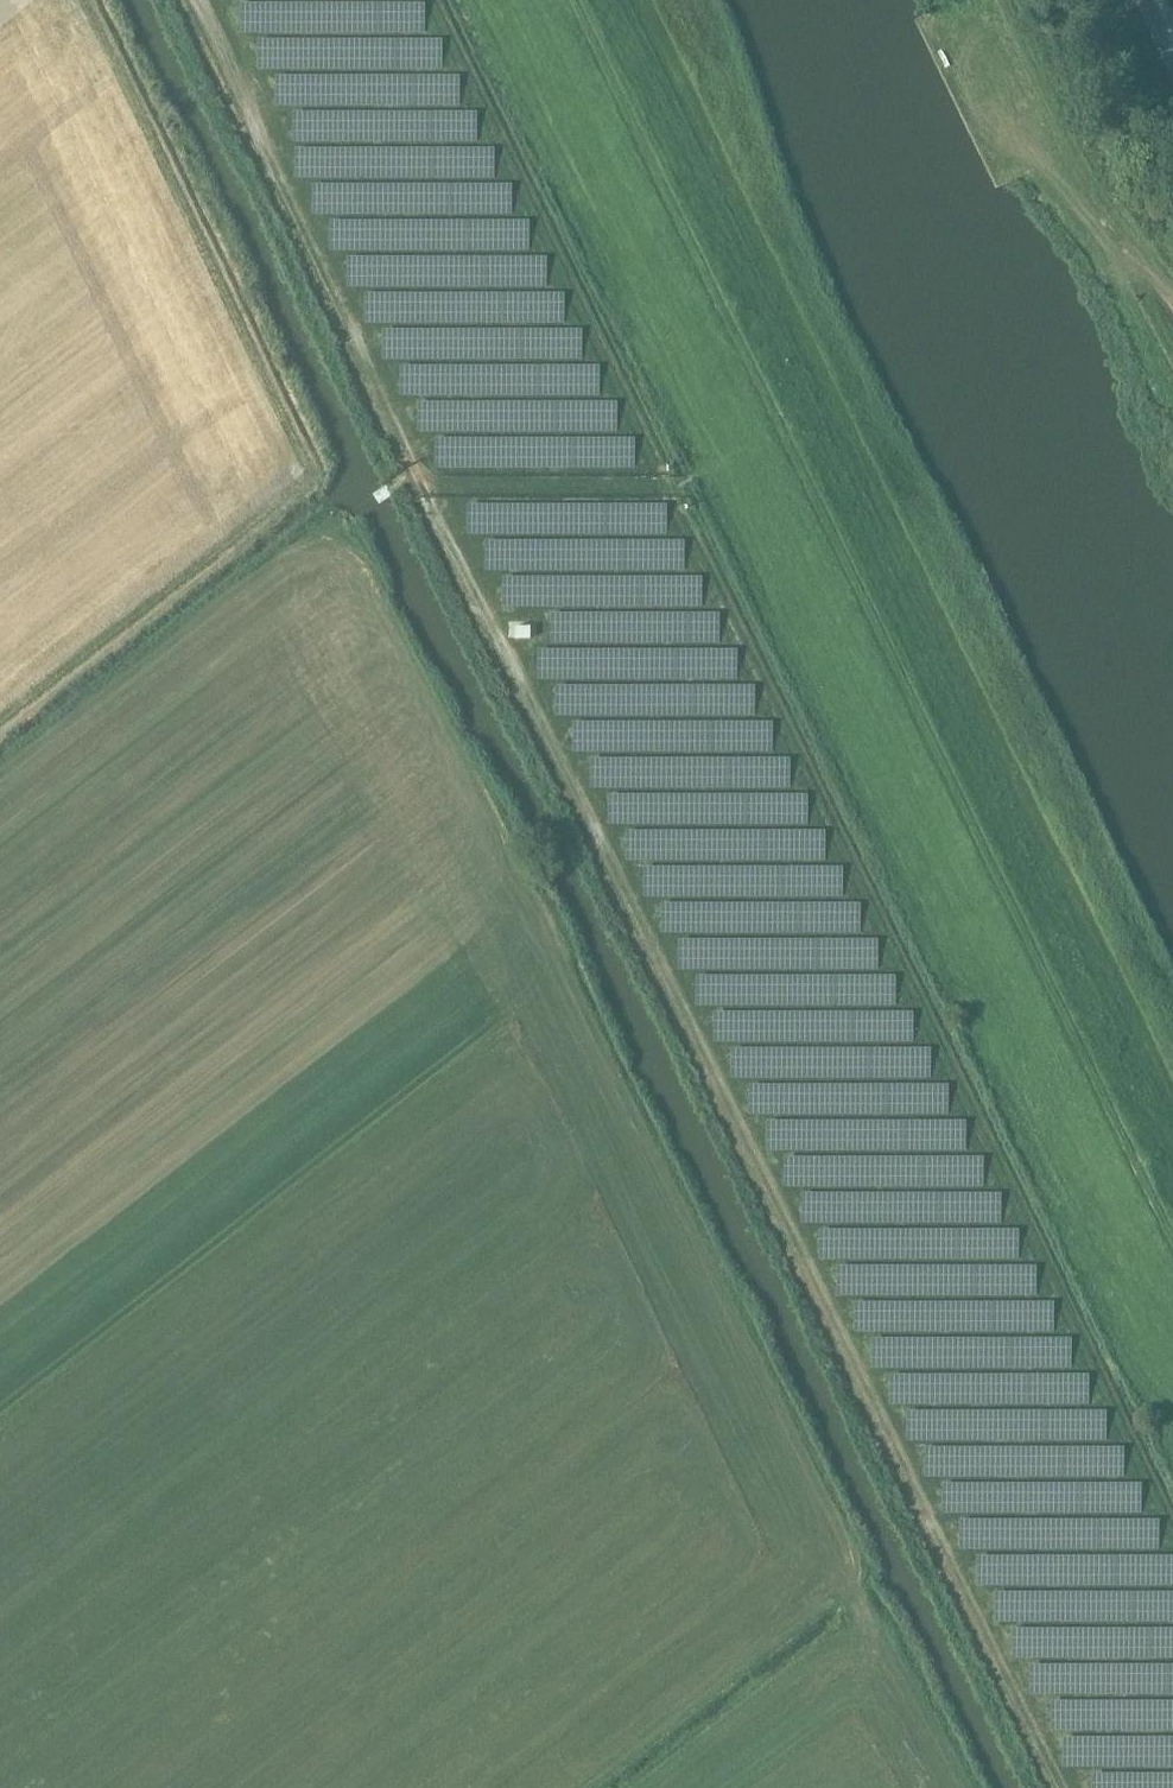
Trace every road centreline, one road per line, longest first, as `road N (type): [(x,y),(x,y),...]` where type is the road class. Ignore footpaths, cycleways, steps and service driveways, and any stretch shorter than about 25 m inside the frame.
road 1 (track): [(1019,122),(1041,165),(1172,301)]

